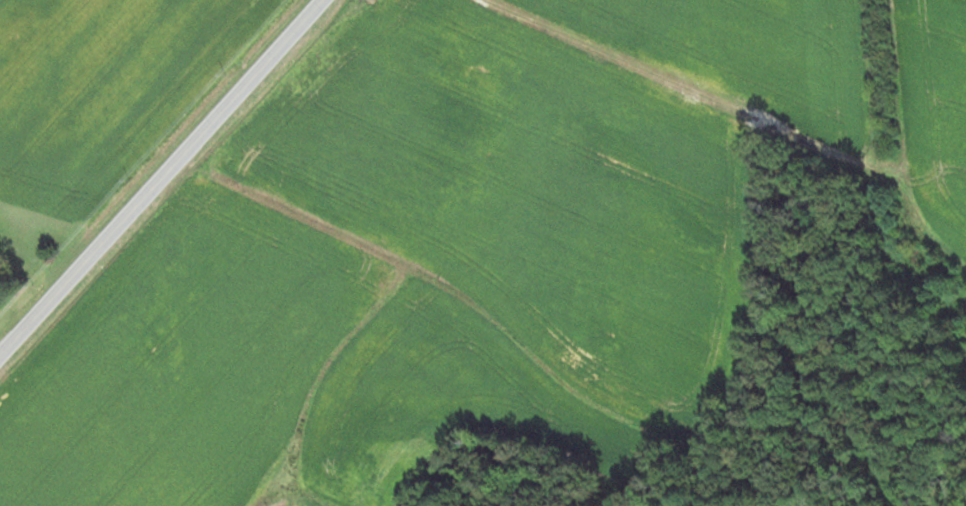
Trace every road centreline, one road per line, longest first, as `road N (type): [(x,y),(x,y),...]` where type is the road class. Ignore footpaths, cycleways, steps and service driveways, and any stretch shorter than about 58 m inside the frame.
road 1 (secondary): [(0,358),(325,0)]

